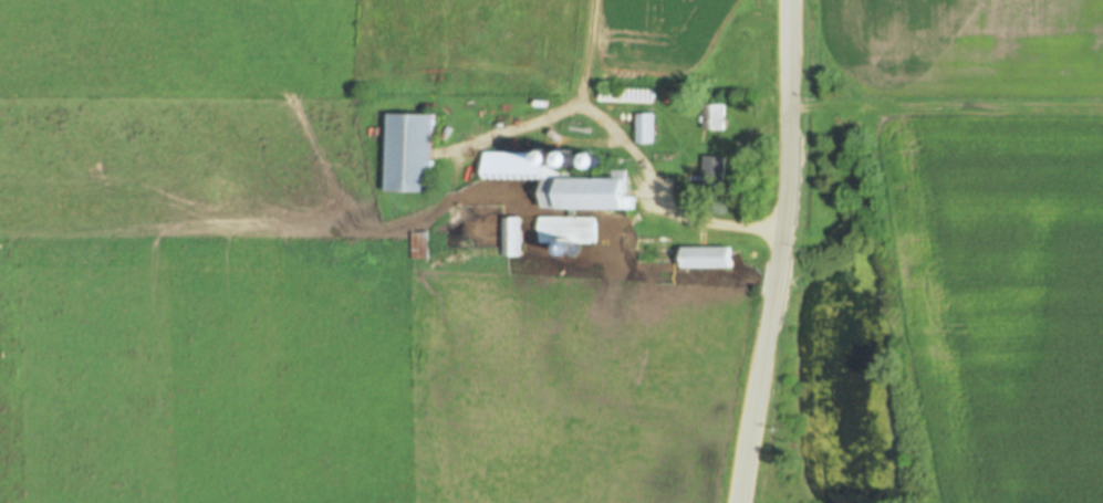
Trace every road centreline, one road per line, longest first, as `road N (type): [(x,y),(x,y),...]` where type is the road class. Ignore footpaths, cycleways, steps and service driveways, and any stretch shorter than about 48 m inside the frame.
road 1 (secondary): [(740,502),(779,258),(789,0)]
road 2 (track): [(1102,106),(882,104),(789,112)]
road 3 (track): [(393,226),(448,202),(482,137),(581,98)]
road 4 (track): [(593,0),(581,98),(648,175),(666,184)]

